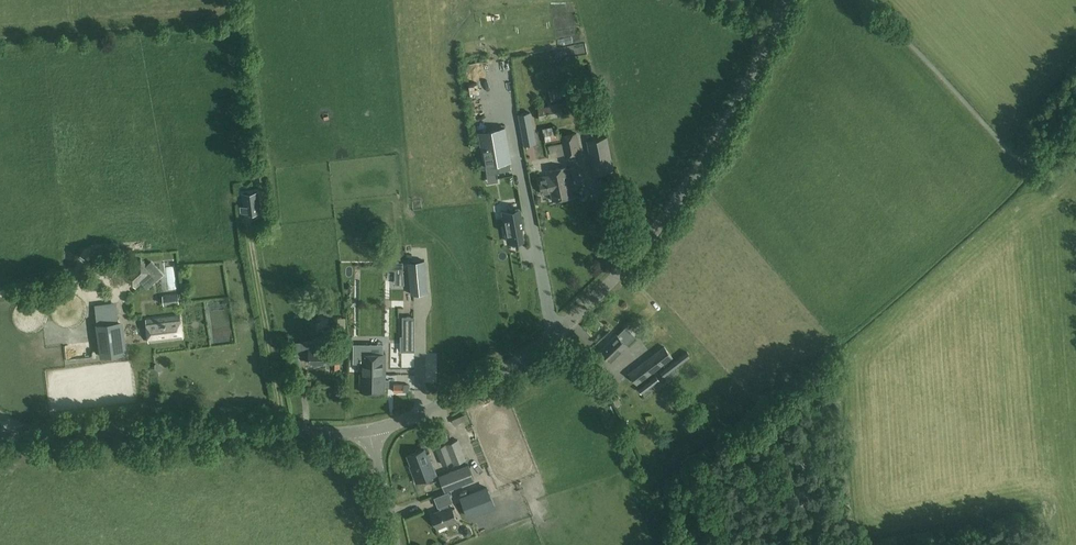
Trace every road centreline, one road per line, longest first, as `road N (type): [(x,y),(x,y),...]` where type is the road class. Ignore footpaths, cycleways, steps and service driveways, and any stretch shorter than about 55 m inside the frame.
road 1 (tertiary): [(368,430),(483,384),(571,323),(632,264),(697,180),(786,0)]
road 2 (tertiary): [(21,432),(368,430)]
road 3 (track): [(854,544),(1045,508)]

